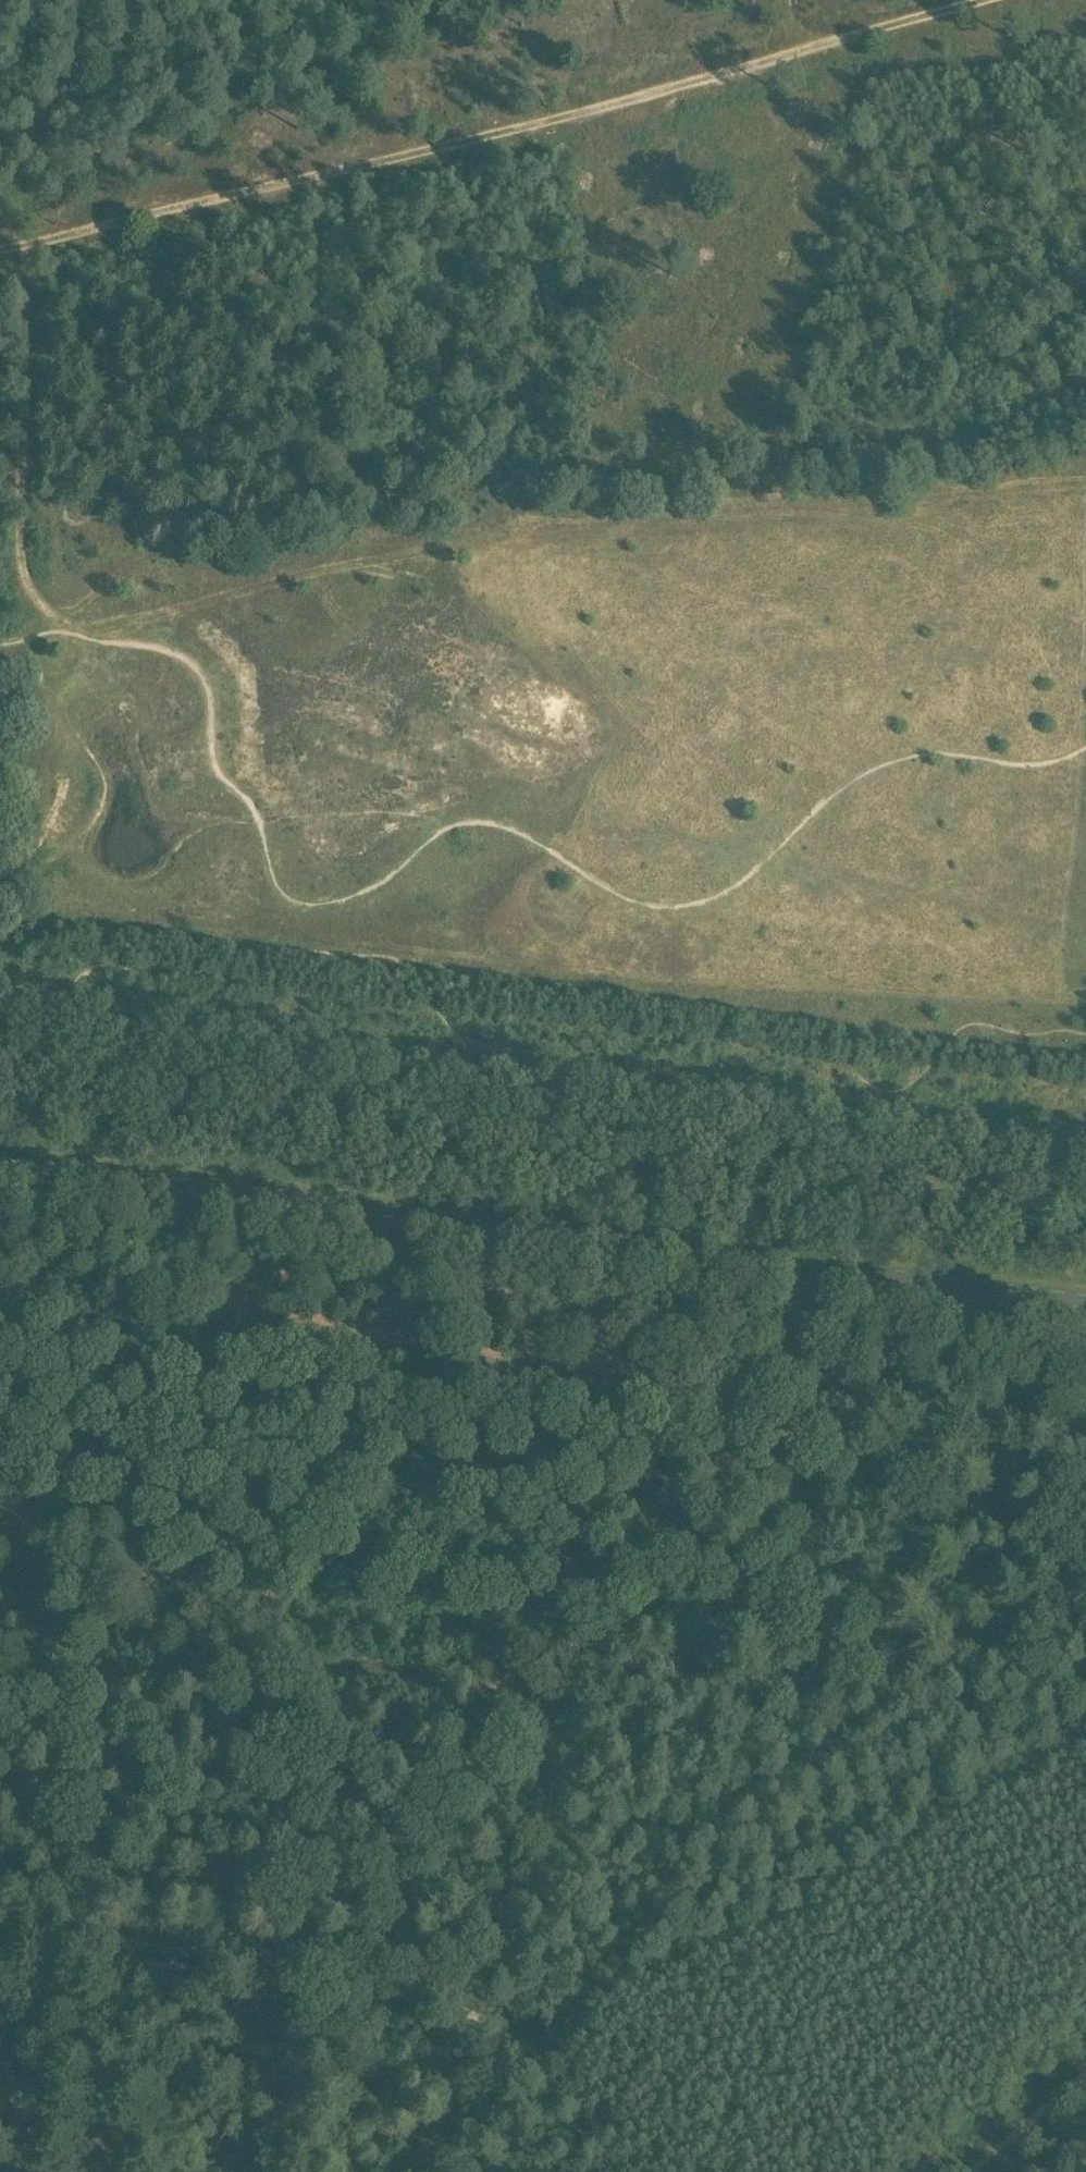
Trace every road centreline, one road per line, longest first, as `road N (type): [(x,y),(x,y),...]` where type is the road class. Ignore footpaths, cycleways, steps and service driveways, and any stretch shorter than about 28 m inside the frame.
road 1 (track): [(0,1621),(555,1686),(609,1652),(669,1651),(1085,1688)]
road 2 (primary): [(0,1166),(1085,1305)]
road 3 (track): [(0,249),(404,154),(984,0)]
road 4 (track): [(0,1940),(2,1907),(28,1931),(67,1949),(473,2006),(553,2065),(571,2092),(593,2171)]
road 5 (track): [(1085,2072),(964,2171)]

